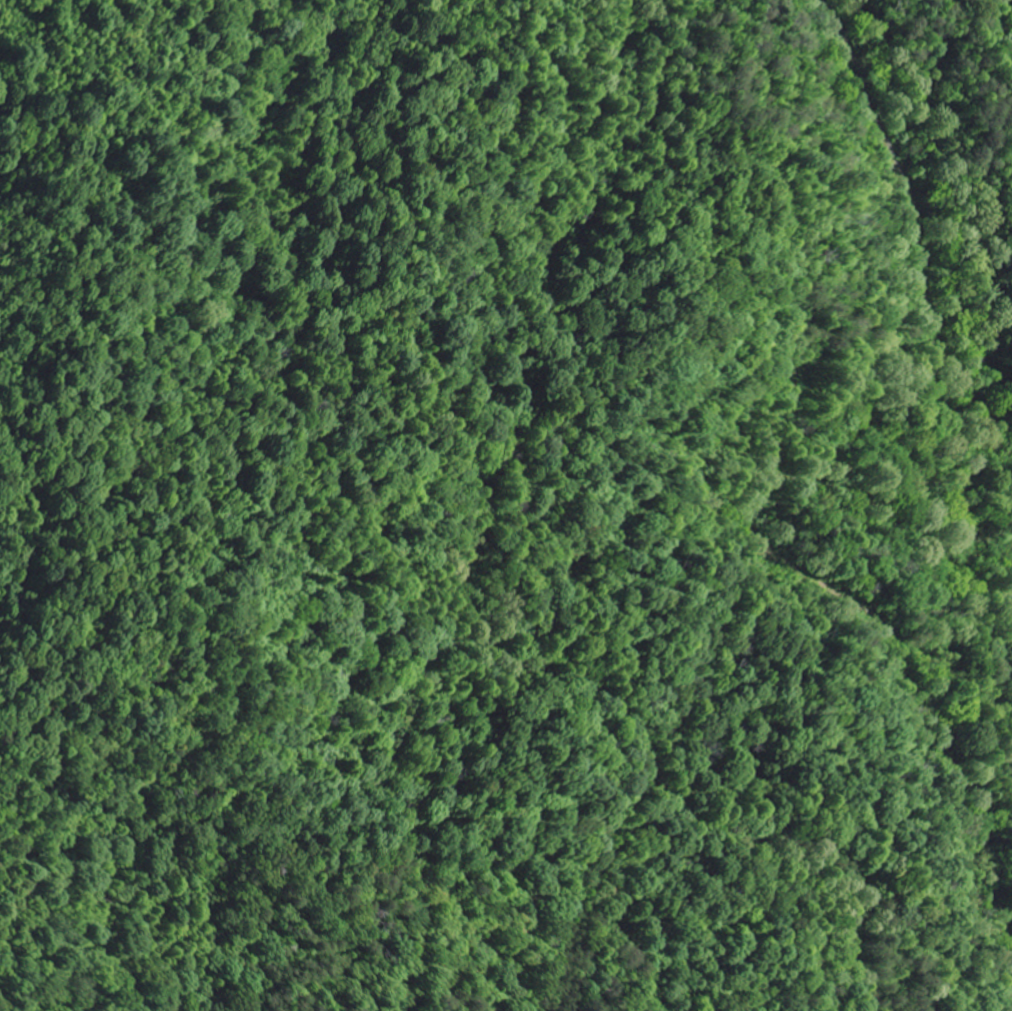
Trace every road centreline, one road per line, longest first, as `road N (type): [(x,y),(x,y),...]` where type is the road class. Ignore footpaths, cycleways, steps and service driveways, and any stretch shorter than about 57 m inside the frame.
road 1 (track): [(1011,990),(959,793),(879,623),(770,561),(762,512),(770,476),(802,472),(883,514),(993,611),(1011,615)]
road 2 (track): [(1011,434),(931,374),(883,177),(869,81),(804,0)]

